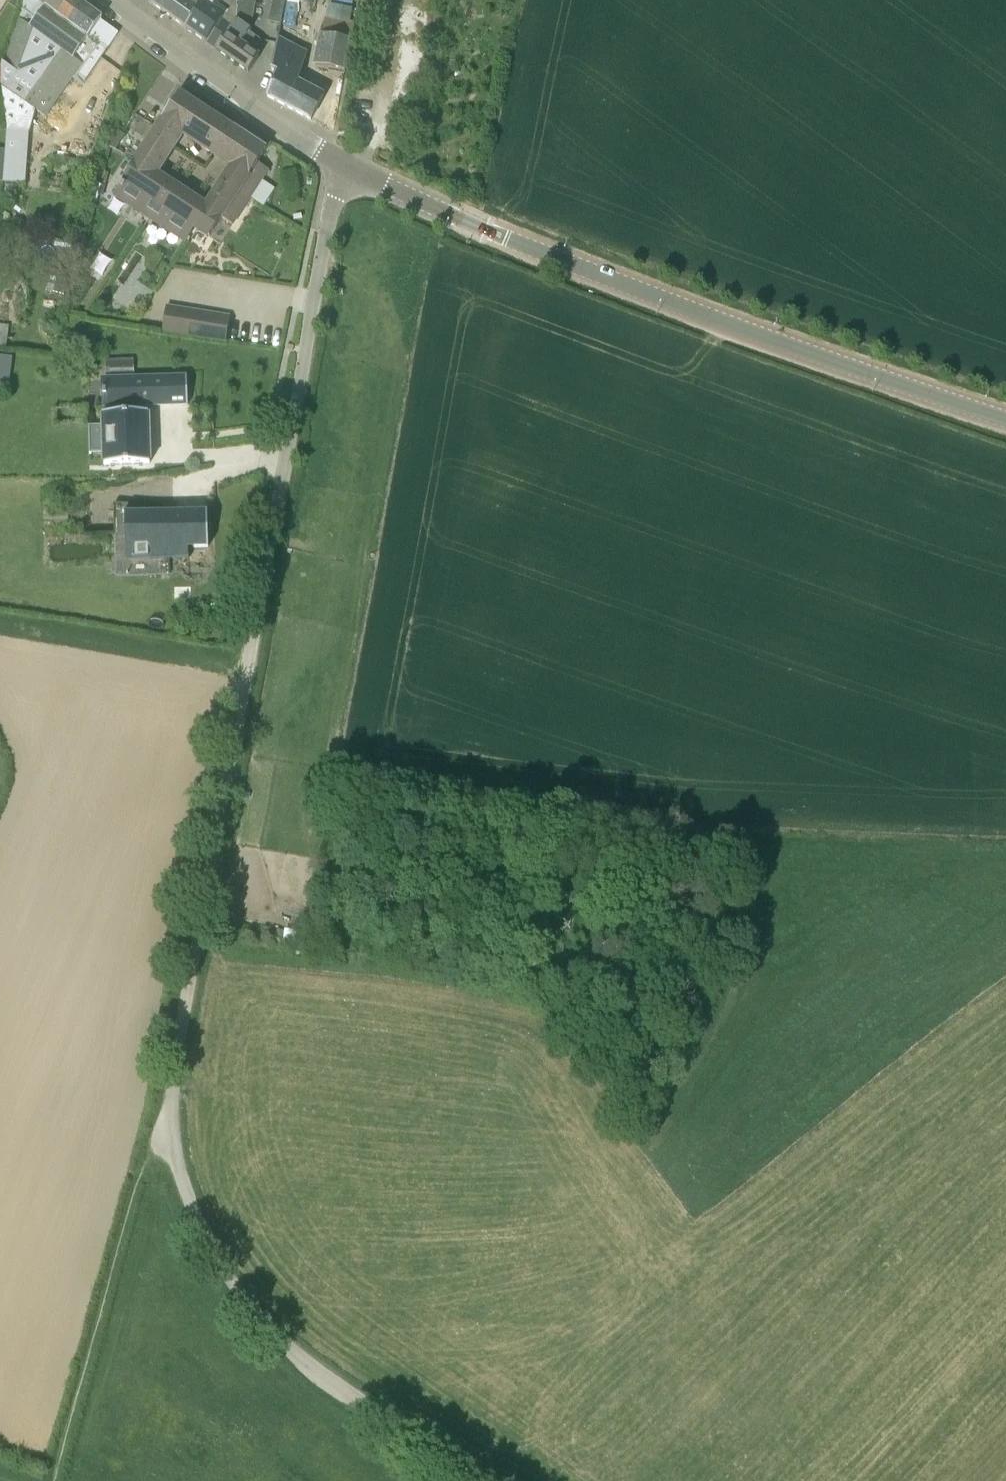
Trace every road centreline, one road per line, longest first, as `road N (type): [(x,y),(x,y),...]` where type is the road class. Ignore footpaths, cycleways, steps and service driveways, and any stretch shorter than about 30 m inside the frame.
road 1 (unclassified): [(355,170),(336,195),(187,993),(170,1123),(193,1208),(254,1311),(307,1363),(474,1480)]
road 2 (tertiary): [(1005,419),(689,309),(355,170)]
road 3 (tertiary): [(355,170),(257,111),(112,0)]

